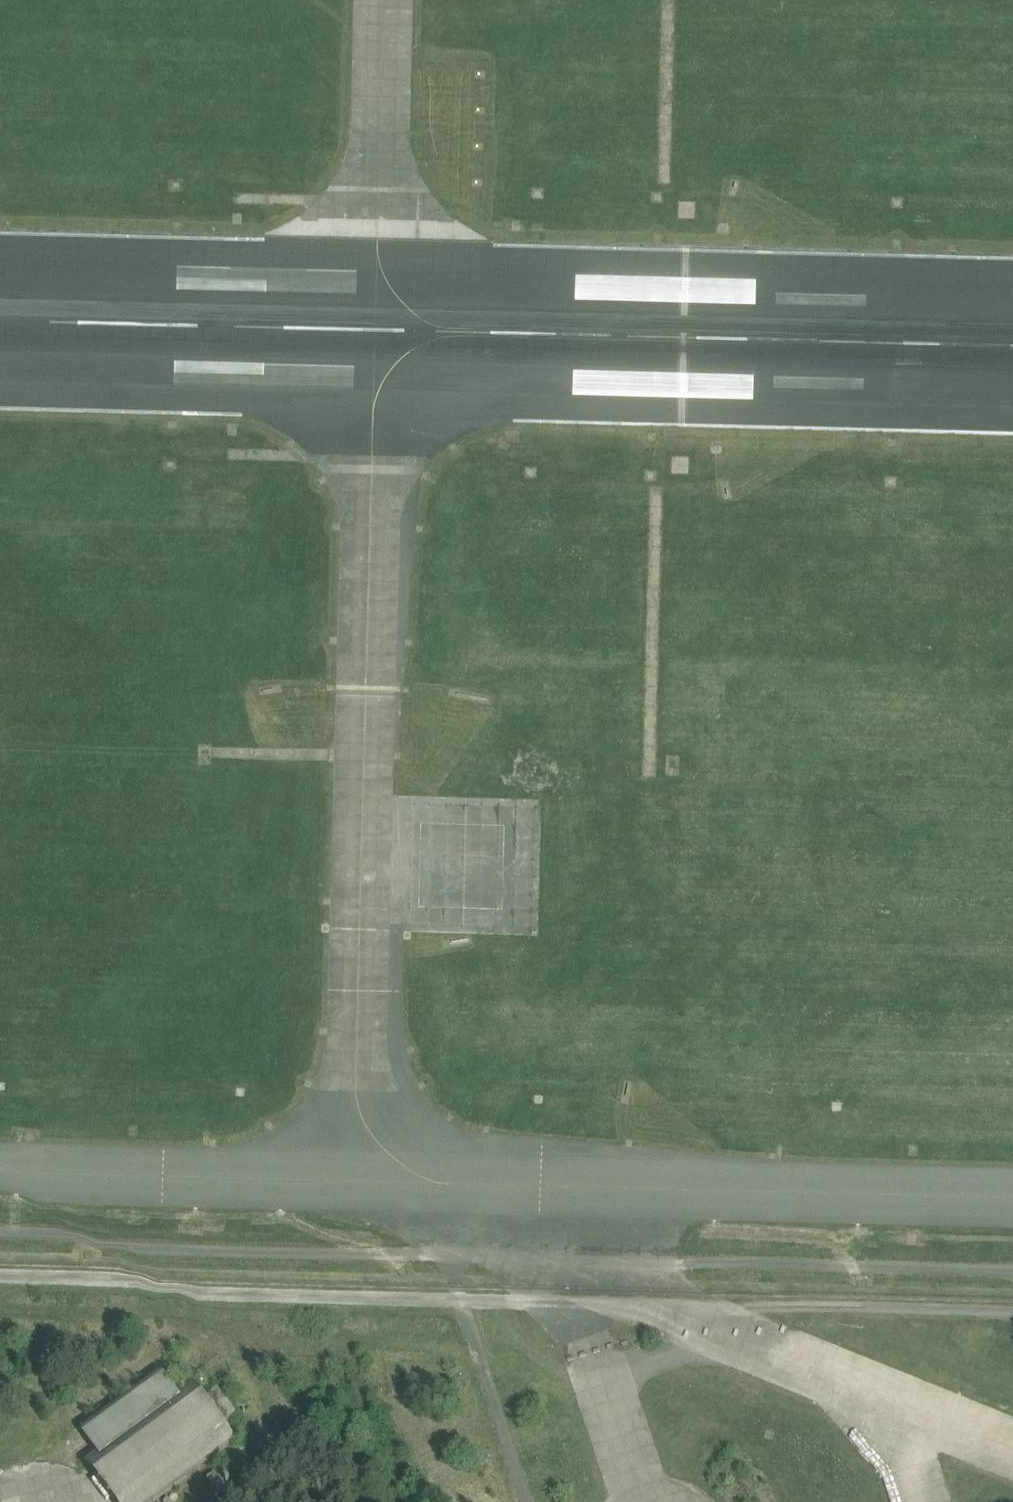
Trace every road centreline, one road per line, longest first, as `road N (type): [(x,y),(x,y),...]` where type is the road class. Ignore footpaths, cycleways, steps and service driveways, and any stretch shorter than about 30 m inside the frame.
road 1 (residential): [(0,1289),(575,1302)]
road 2 (residential): [(916,1409),(732,1334)]
road 3 (residential): [(600,1378),(732,1334)]
road 4 (residential): [(642,1501),(600,1378)]

